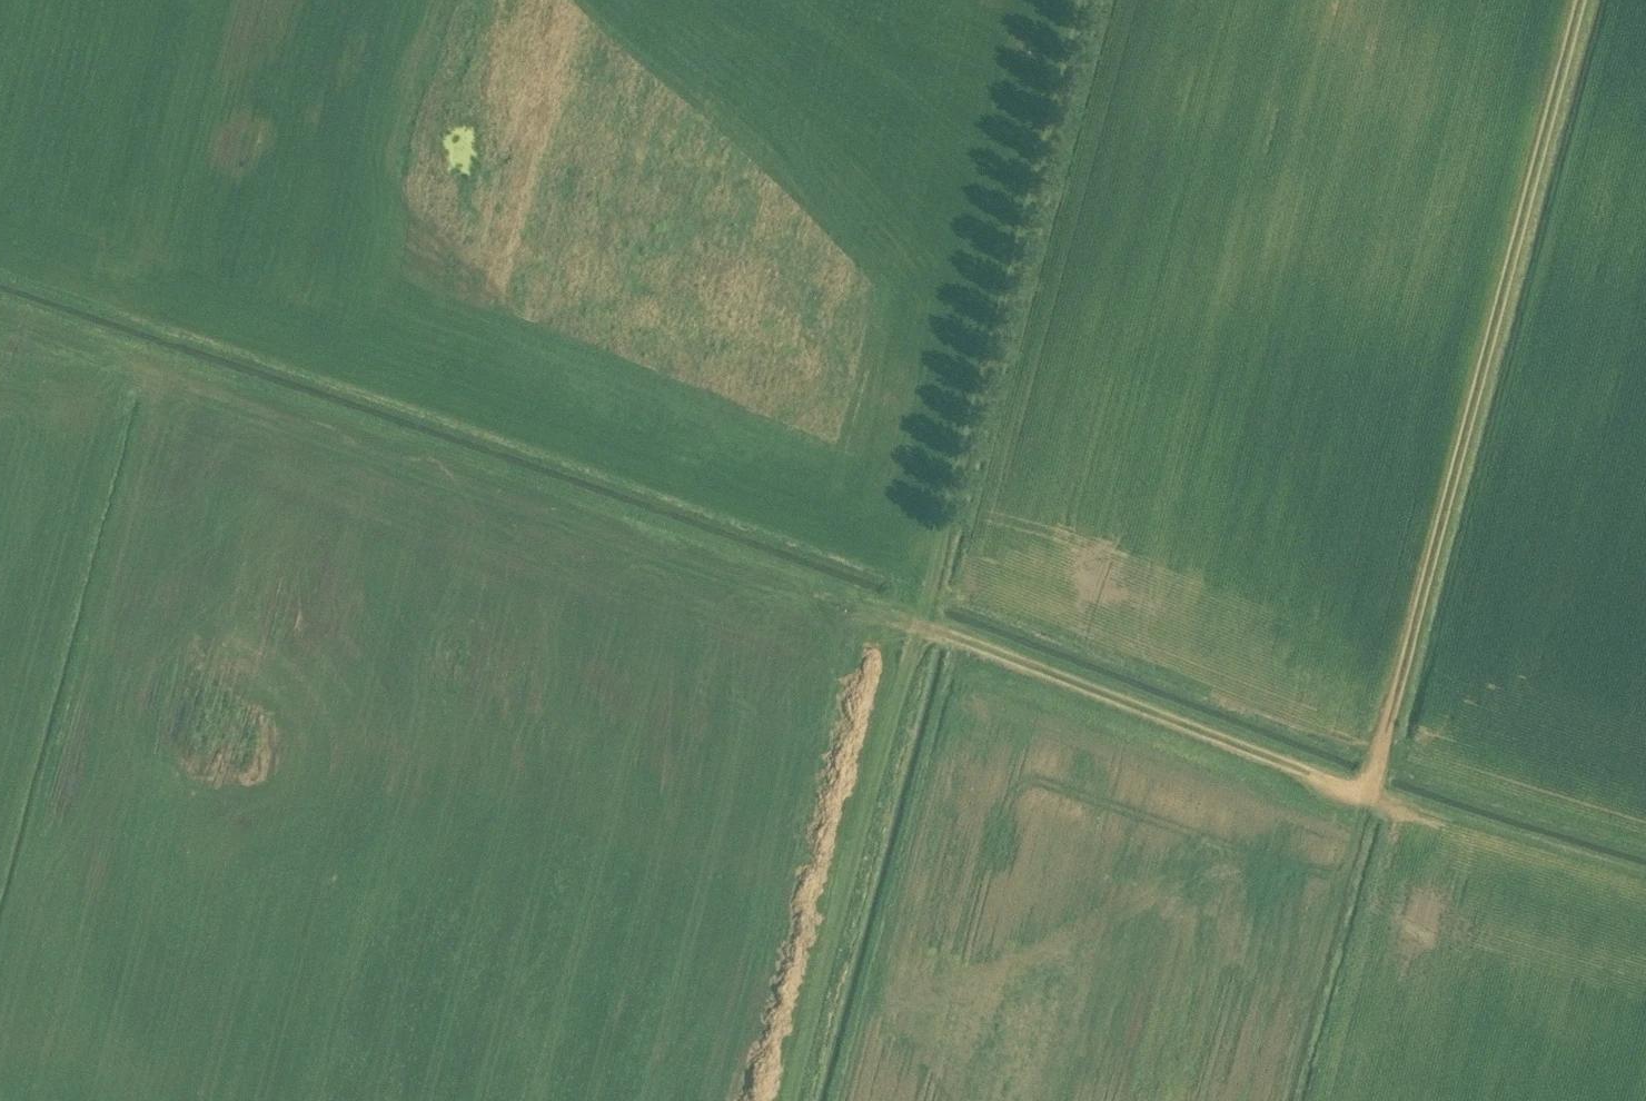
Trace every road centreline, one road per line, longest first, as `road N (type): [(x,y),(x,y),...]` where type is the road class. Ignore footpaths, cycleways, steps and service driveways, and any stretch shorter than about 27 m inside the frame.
road 1 (track): [(792,1100),(1087,0)]

